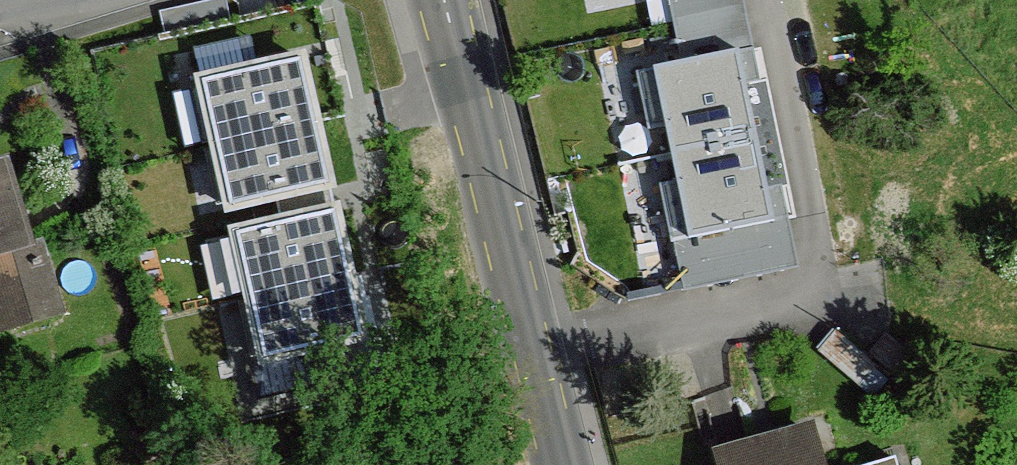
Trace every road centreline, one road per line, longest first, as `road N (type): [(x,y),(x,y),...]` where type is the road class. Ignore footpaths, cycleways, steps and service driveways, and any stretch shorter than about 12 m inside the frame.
road 1 (tertiary): [(447,0),(565,464)]

